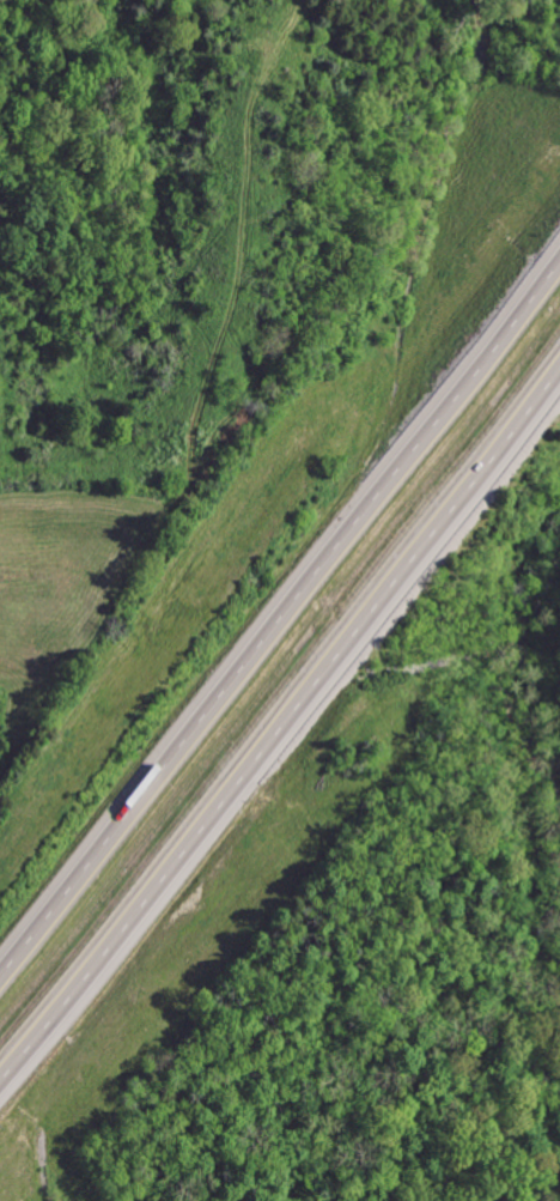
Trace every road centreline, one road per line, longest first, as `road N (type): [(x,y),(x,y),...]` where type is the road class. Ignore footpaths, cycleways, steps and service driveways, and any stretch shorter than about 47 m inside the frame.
road 1 (motorway): [(559,267),(111,848),(0,976)]
road 2 (motorway): [(0,1079),(559,386)]

